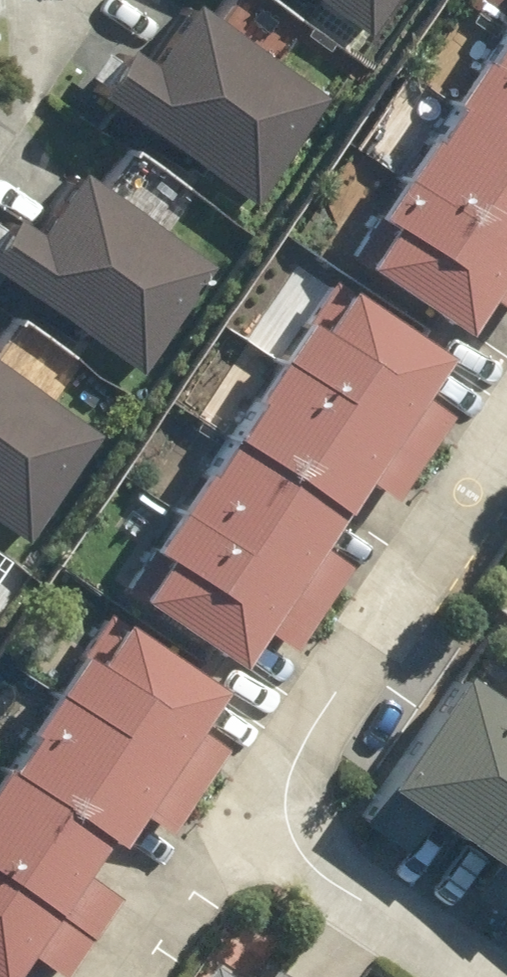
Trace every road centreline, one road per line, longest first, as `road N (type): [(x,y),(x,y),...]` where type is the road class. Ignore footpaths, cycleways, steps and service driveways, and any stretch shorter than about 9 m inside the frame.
road 1 (residential): [(506,971),(296,884),(281,772),(506,422)]

